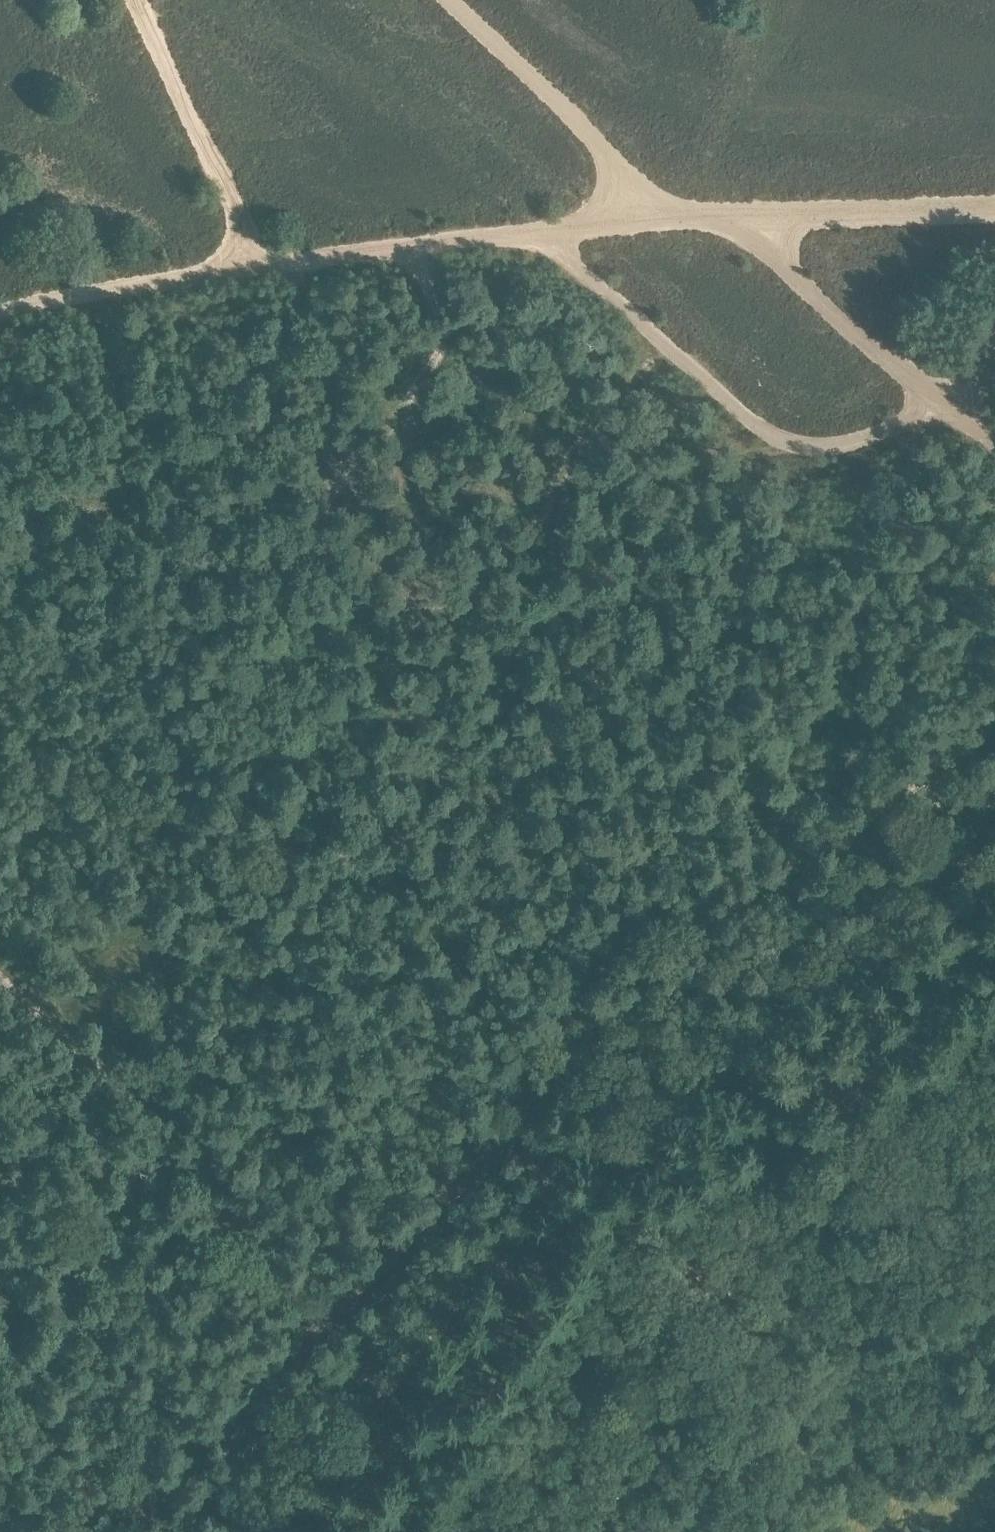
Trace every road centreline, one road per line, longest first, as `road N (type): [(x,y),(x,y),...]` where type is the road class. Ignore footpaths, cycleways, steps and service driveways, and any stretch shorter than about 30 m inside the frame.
road 1 (track): [(204,1441),(657,977),(994,717)]
road 2 (track): [(662,218),(263,267),(0,313)]
road 3 (track): [(328,470),(362,582),(373,655),(366,750),(386,813),(549,1080)]
road 4 (track): [(994,835),(879,888),(657,1051),(583,1122),(498,1232)]
road 5 (track): [(0,519),(49,505),(230,503),(317,479),(484,318),(519,236)]
road 6 (track): [(472,1434),(538,1362),(628,1223),(817,1154),(951,1062)]
road 7 (track): [(946,405),(848,442),(798,446),(728,406),(547,232)]
road 8 (track): [(339,1308),(268,1260),(168,1138),(0,981)]
road 9 (track): [(798,446),(729,483),(624,493),(532,430),(389,409)]
road 10 (track): [(266,1531),(498,1232)]
road 11 (track): [(745,215),(994,443)]
road 12 (track): [(662,218),(994,206)]
road 13 (track): [(445,0),(662,218)]
road 14 (track): [(128,0),(263,267)]
road 15 (track): [(375,1531),(445,1426),(476,1397)]
road 16 (track): [(498,1232),(476,1397)]
road 17 (track): [(98,1531),(204,1441)]
road 18 (track): [(476,1397),(442,1531)]

